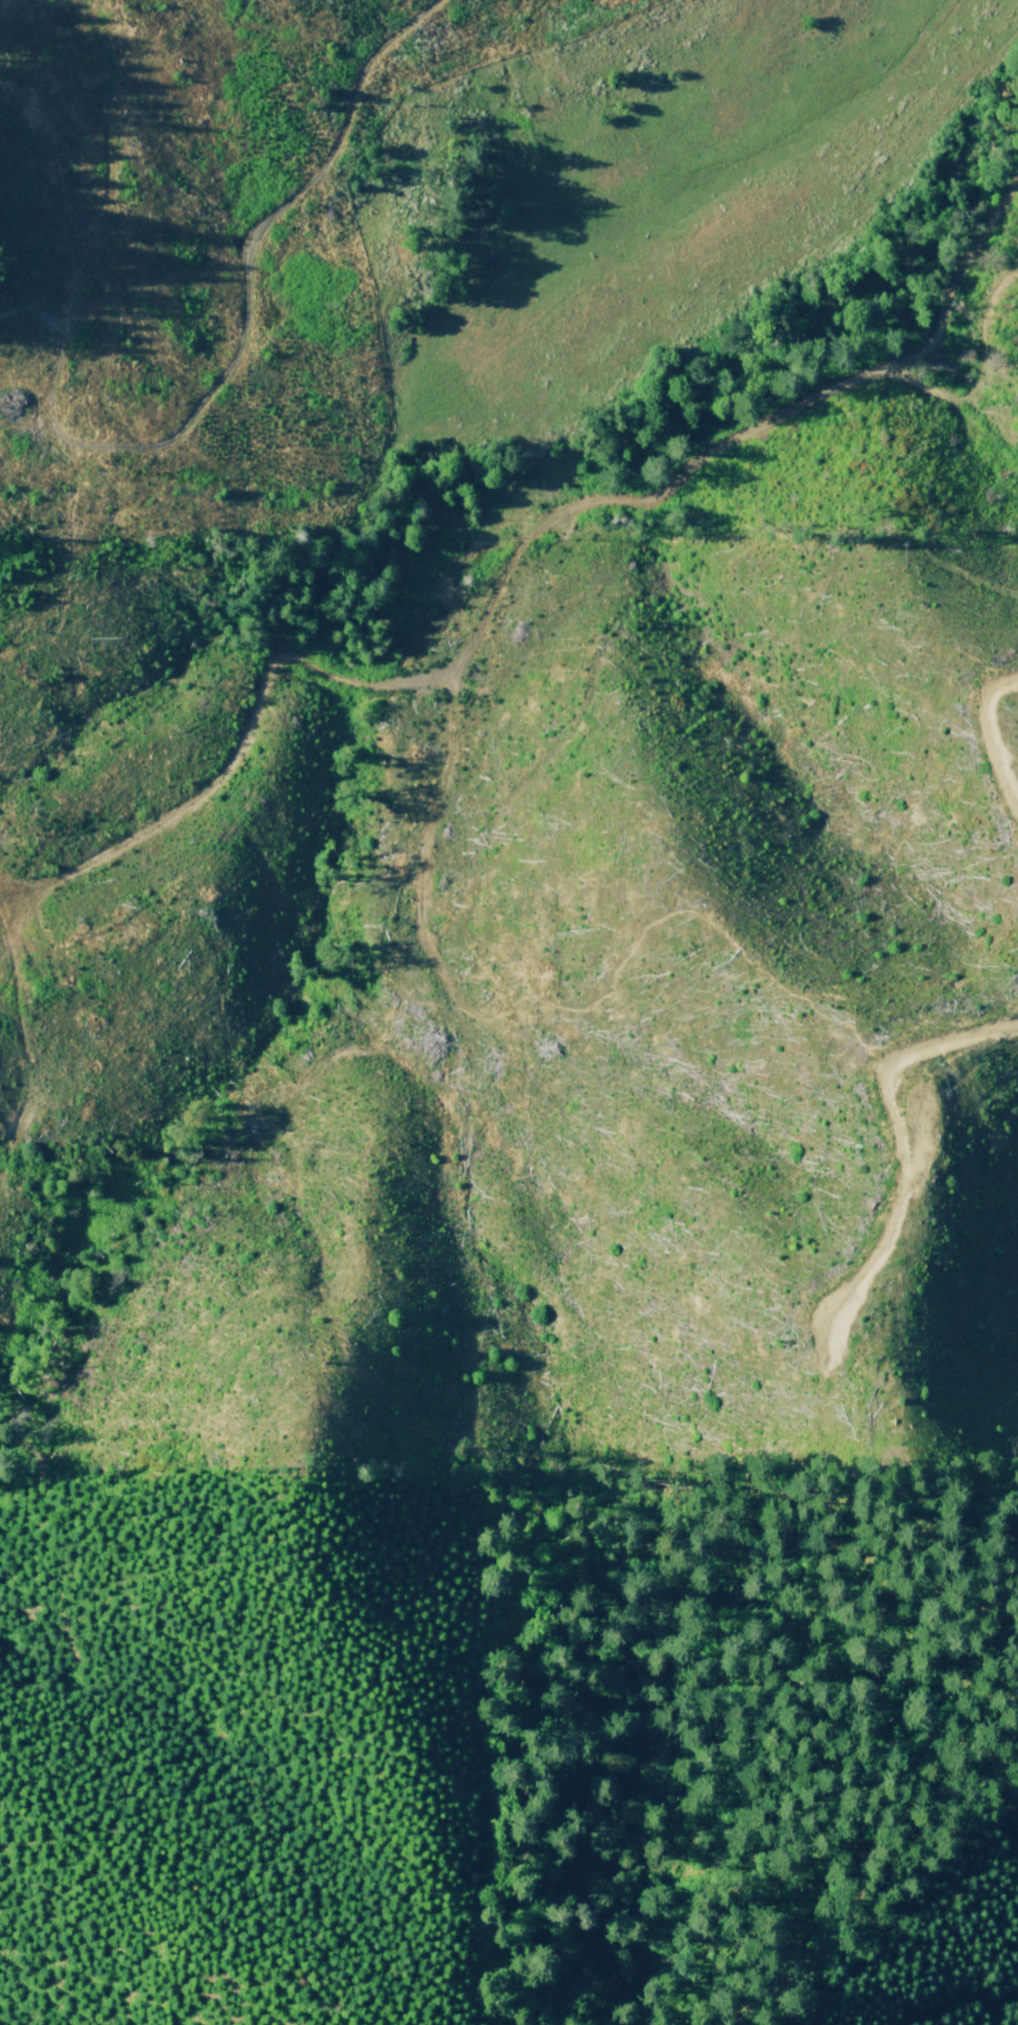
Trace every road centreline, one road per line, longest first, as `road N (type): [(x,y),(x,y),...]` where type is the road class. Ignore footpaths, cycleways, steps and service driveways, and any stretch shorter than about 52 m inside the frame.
road 1 (track): [(897,2024),(946,2003),(1017,2001)]

